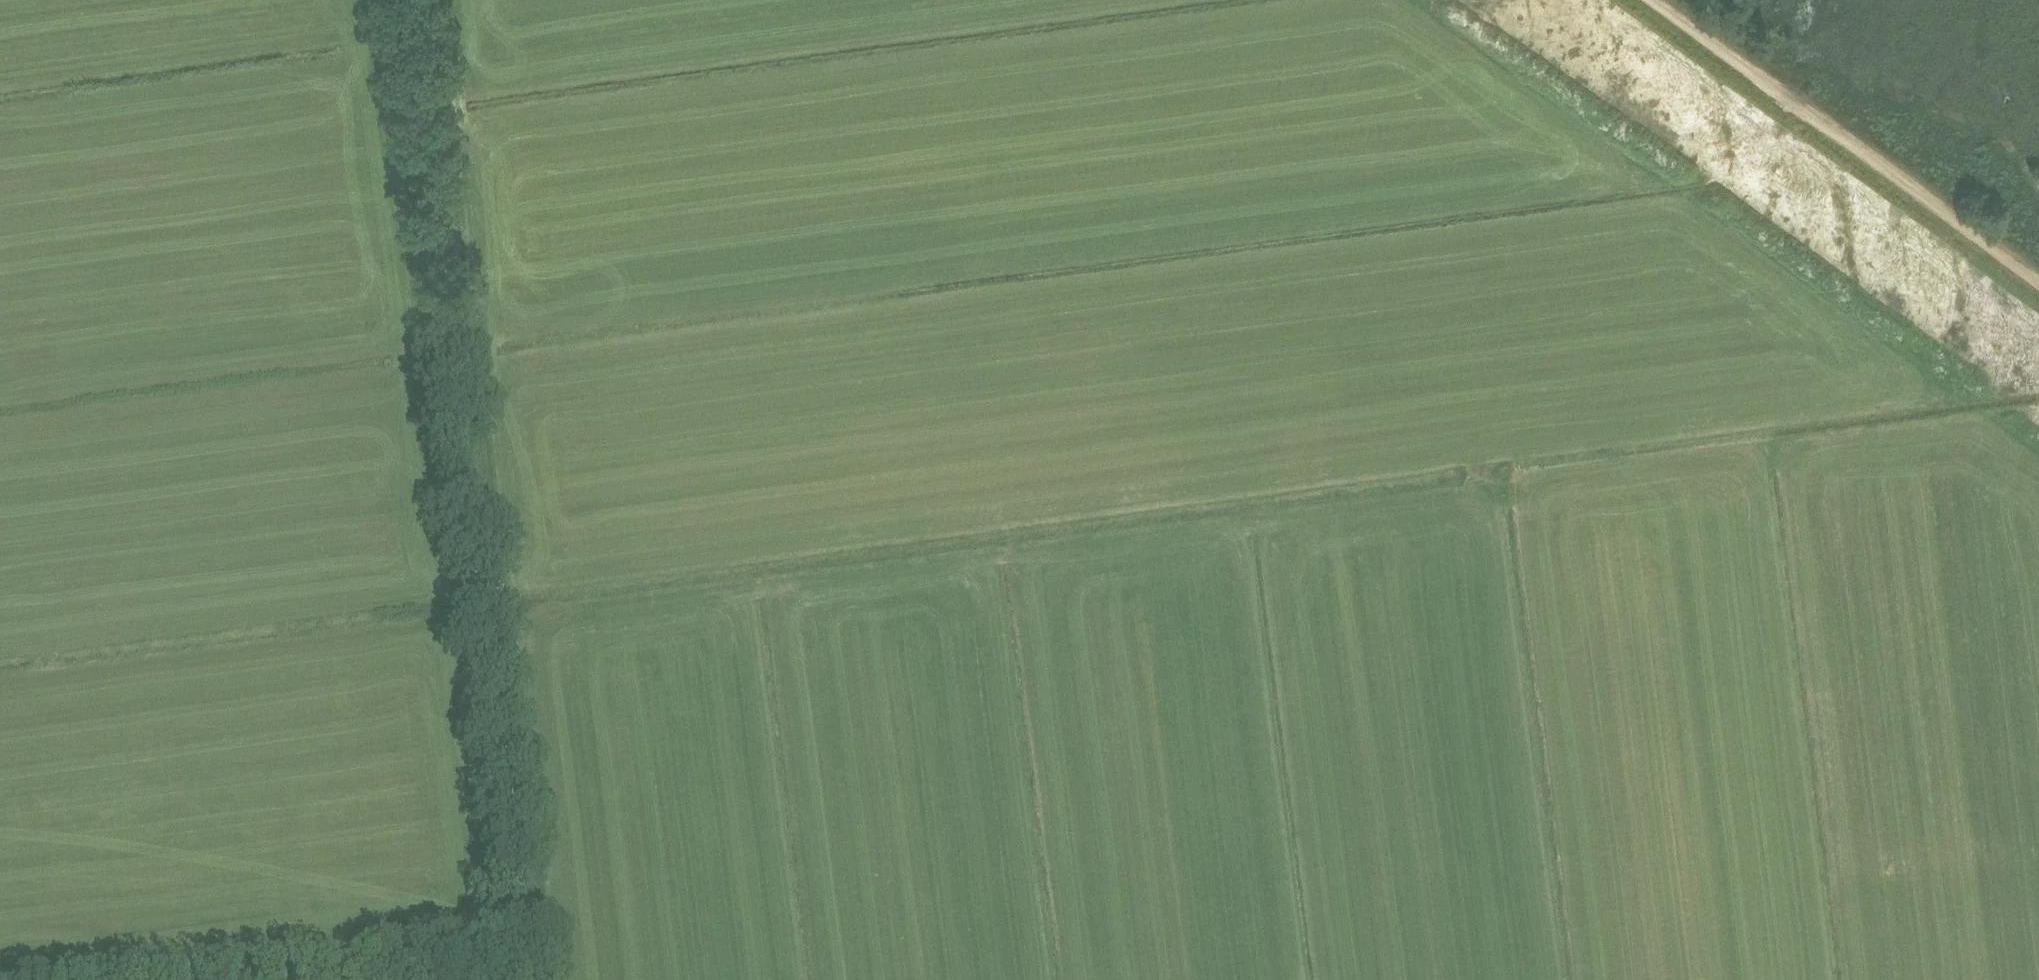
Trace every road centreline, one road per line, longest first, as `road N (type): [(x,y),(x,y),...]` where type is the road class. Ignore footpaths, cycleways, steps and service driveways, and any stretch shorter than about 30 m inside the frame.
road 1 (track): [(1651,0),(2038,280)]

